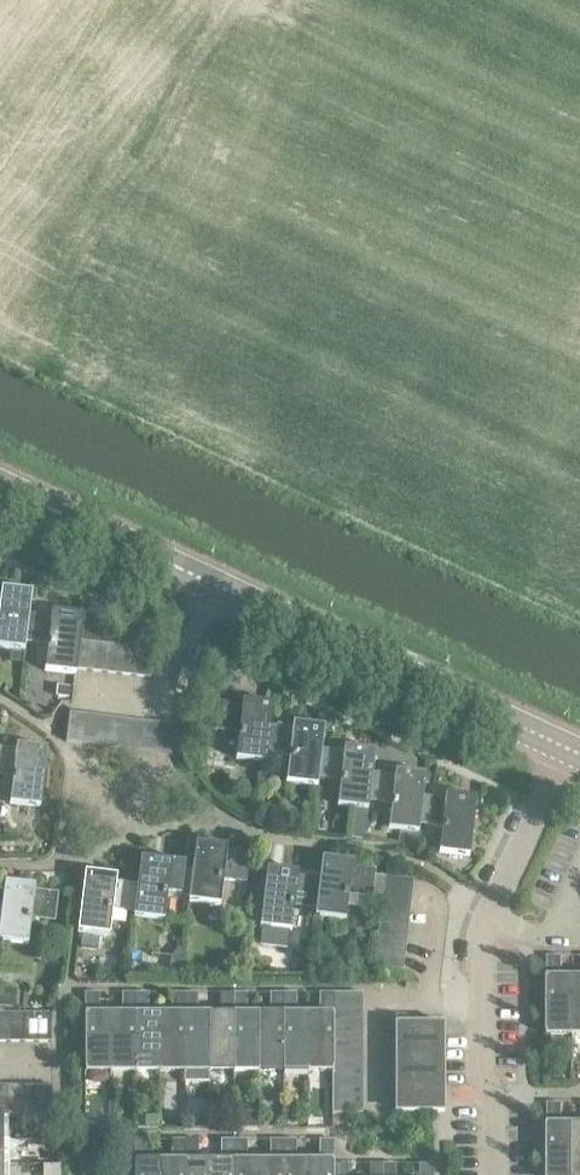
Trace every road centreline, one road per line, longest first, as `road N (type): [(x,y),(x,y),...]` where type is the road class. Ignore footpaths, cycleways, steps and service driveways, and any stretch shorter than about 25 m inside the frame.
road 1 (tertiary): [(570,749),(0,483)]
road 2 (residential): [(495,1174),(496,1116),(482,1068),(490,923),(570,749)]

